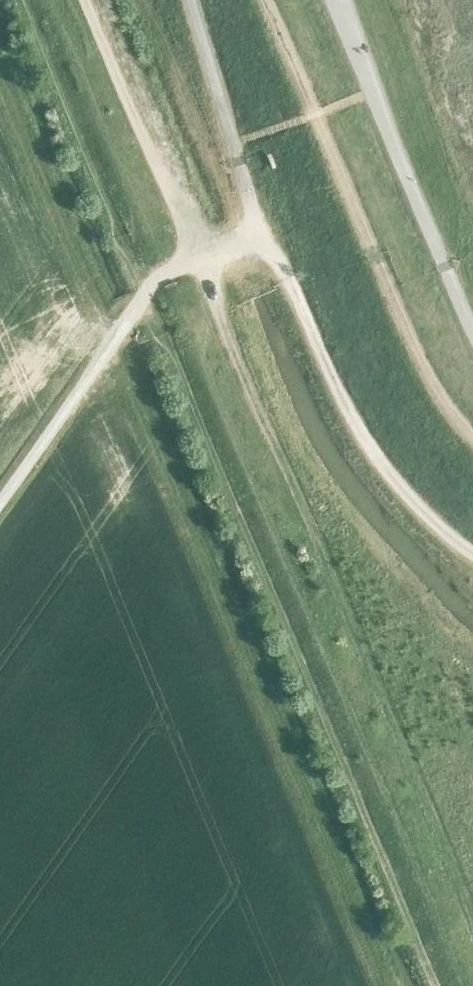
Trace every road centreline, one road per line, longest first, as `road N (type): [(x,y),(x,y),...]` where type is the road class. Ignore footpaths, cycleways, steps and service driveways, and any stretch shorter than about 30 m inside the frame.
road 1 (track): [(440,985),(147,296)]
road 2 (track): [(210,287),(472,917)]
road 3 (track): [(132,263),(22,0)]
road 4 (unclassified): [(147,296),(0,505)]

